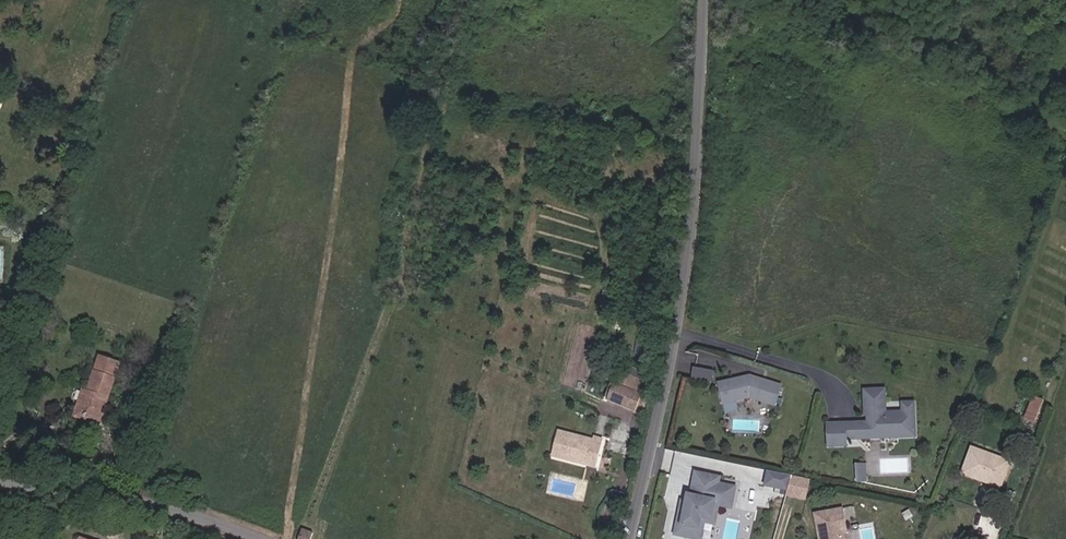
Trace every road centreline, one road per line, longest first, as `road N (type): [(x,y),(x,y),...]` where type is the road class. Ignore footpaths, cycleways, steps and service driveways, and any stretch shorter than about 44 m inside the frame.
road 1 (unclassified): [(707,0),(694,203),(626,538)]
road 2 (tertiary): [(252,538),(115,497),(0,479)]

